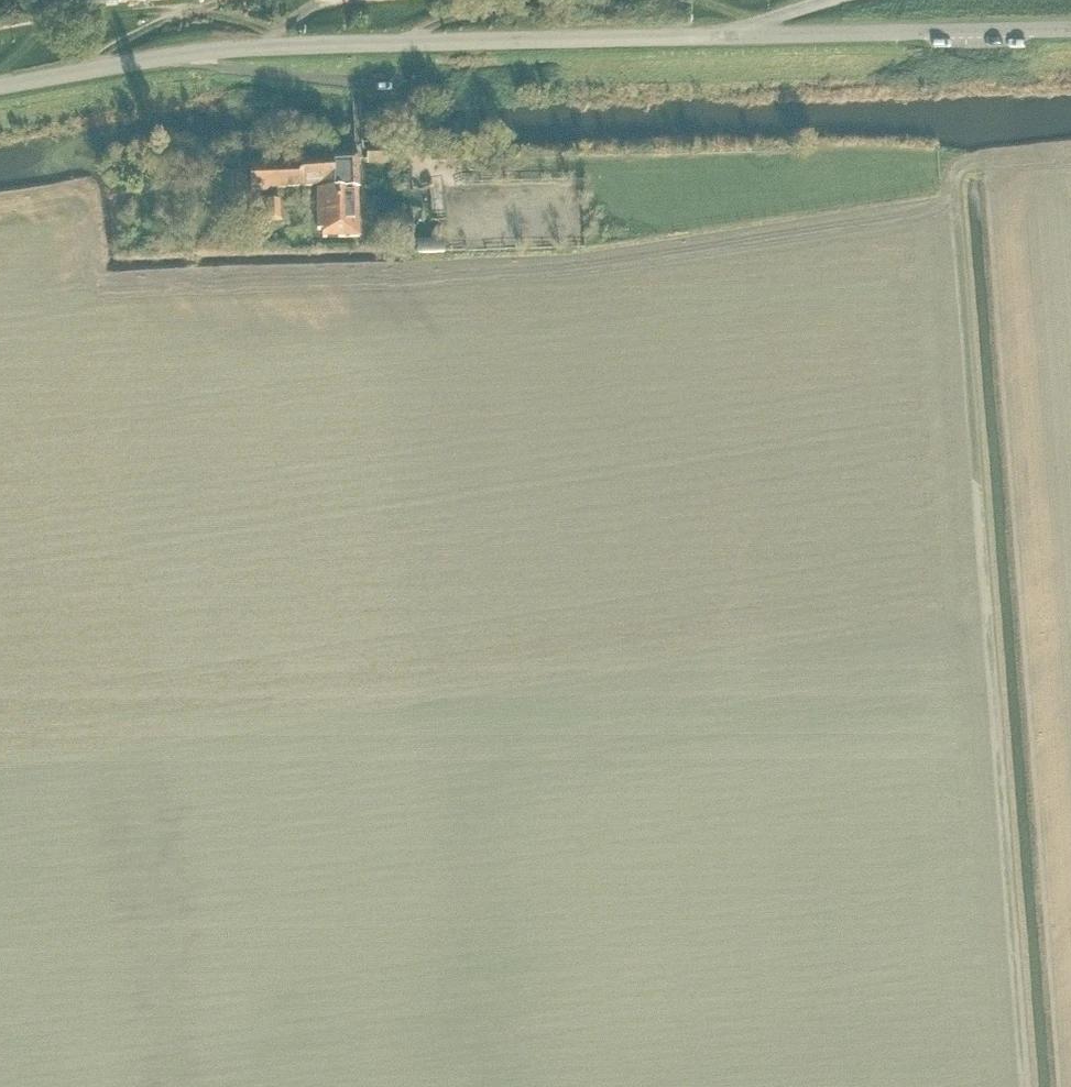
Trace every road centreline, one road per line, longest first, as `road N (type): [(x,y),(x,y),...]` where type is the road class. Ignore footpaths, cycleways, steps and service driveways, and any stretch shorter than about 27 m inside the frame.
road 1 (tertiary): [(0,87),(273,47),(1070,30)]

